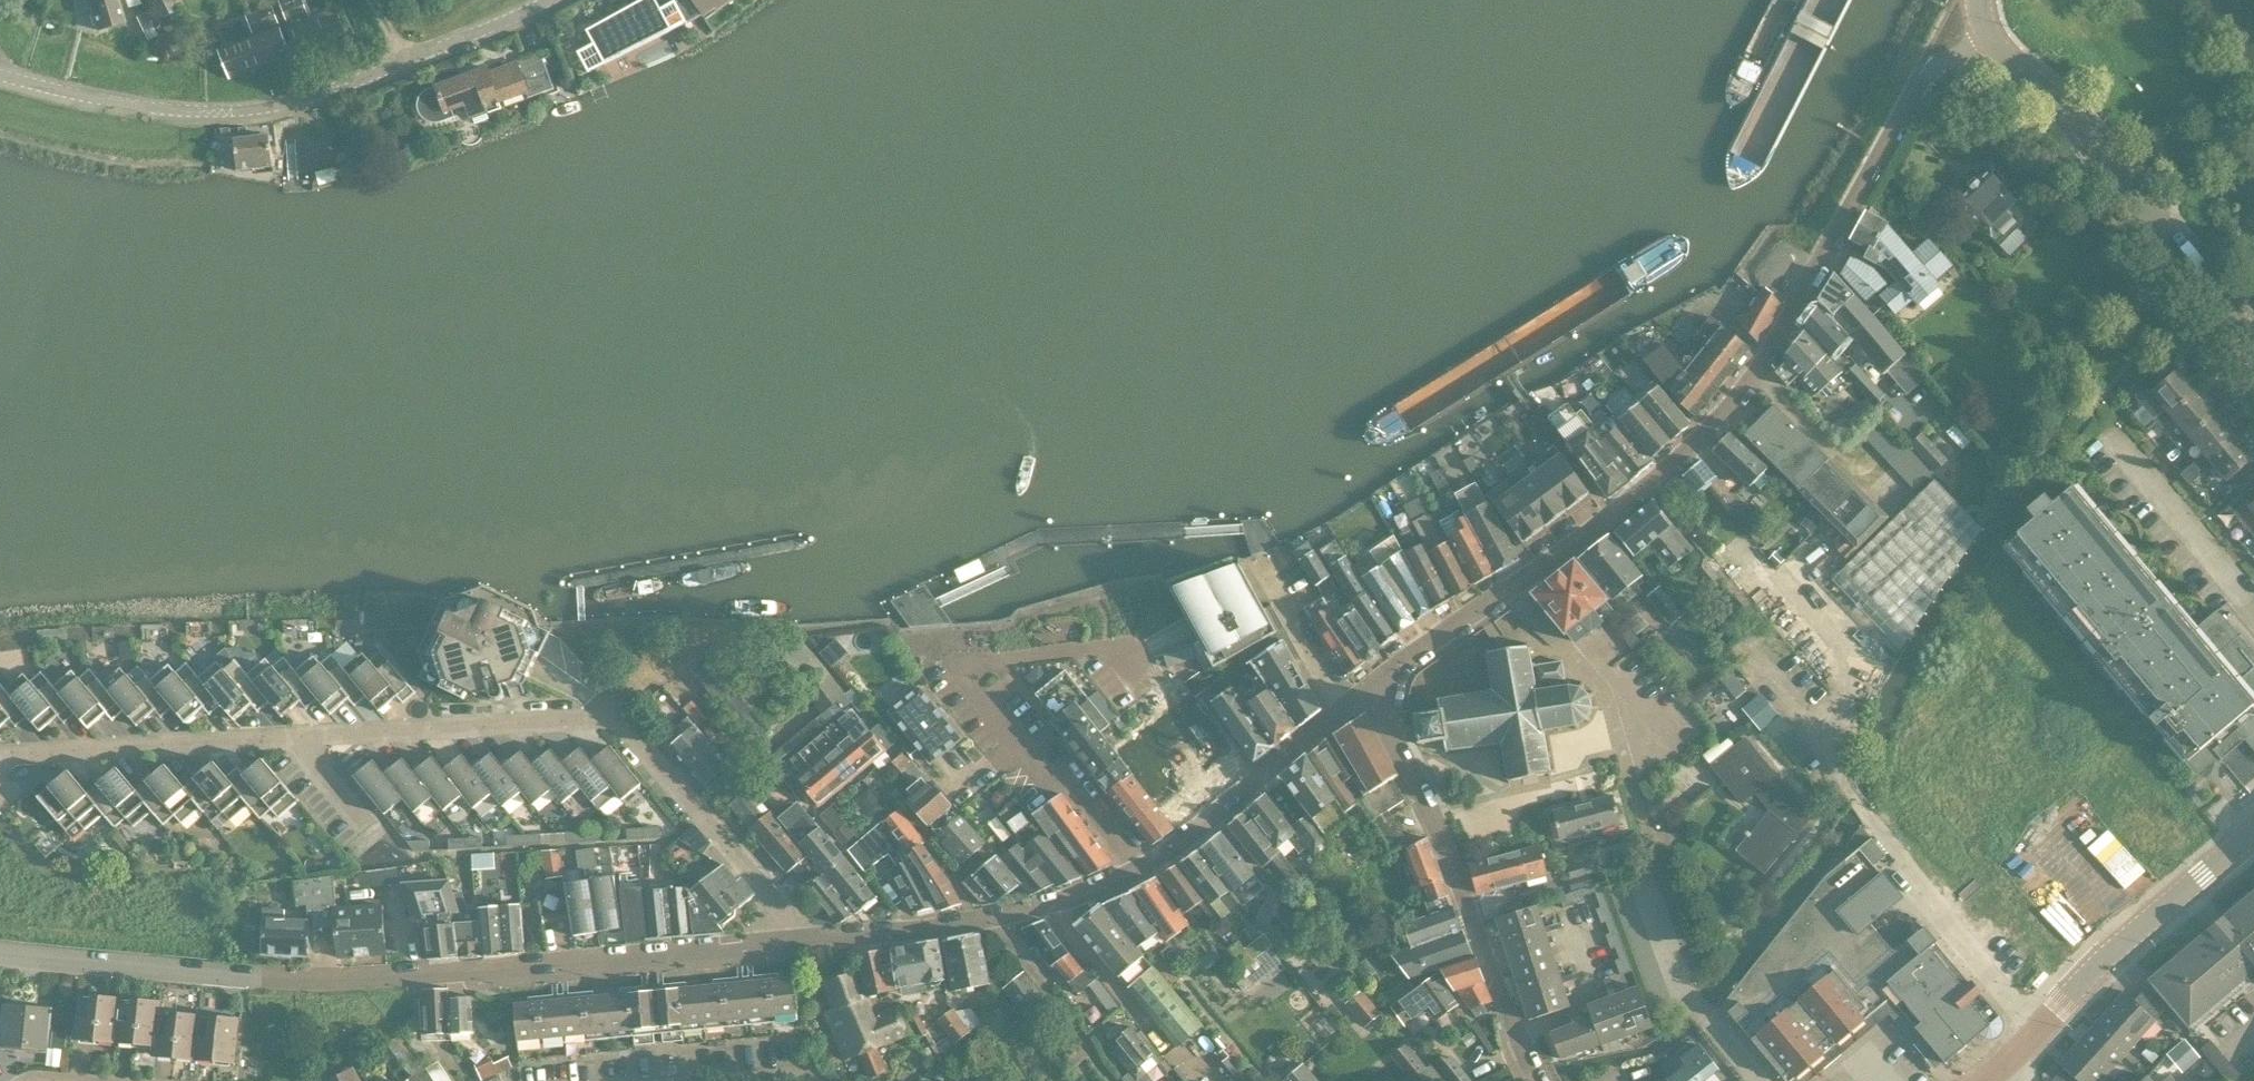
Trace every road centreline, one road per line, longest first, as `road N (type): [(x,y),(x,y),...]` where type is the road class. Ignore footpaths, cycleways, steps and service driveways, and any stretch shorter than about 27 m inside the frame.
road 1 (residential): [(1368,692),(1642,487),(1715,417),(1751,378),(1929,80),(1954,58),(1992,45)]
road 2 (residential): [(798,944),(797,929),(614,717),(0,756)]
road 3 (residential): [(798,944),(343,981),(0,957)]
road 4 (tertiary): [(547,0),(287,105),(189,113),(128,107),(0,75)]
road 5 (residential): [(1535,1080),(1439,838),(1368,692)]
road 6 (tertiary): [(2253,329),(2086,136),(1992,45)]
road 7 (residential): [(1146,872),(1112,891),(997,923),(798,944)]
road 8 (tertiary): [(2002,1068),(2253,832)]
road 9 (residential): [(1146,872),(1081,789),(1044,779),(946,642)]
road 10 (residential): [(1348,706),(1146,872)]
road 11 (residential): [(2107,435),(2253,607)]
road 12 (residential): [(1348,706),(1268,563)]

